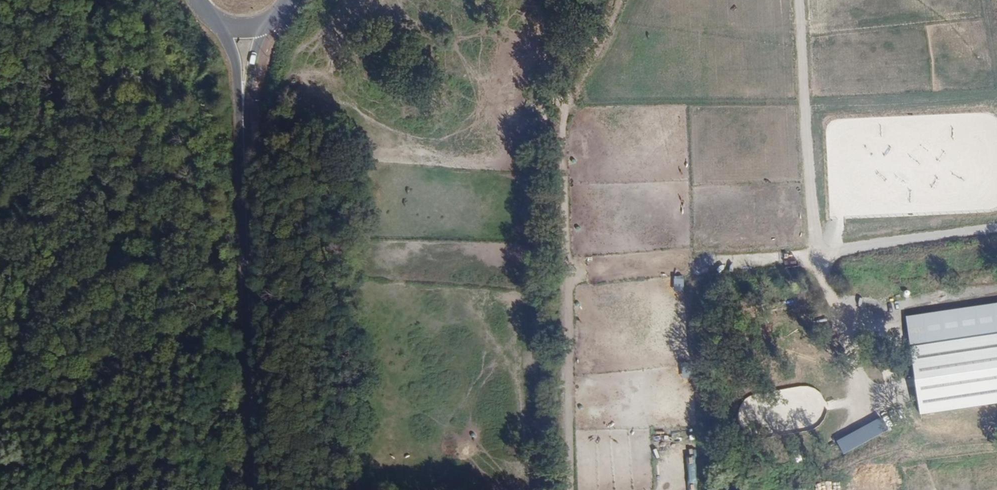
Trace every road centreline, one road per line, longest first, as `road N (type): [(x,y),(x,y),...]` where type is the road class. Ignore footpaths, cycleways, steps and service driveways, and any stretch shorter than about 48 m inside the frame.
road 1 (track): [(573,489),(563,116),(621,0)]
road 2 (track): [(550,0),(539,92),(539,489)]
road 3 (secondary): [(251,489),(242,113)]
road 4 (track): [(996,227),(696,263)]
road 5 (track): [(801,0),(818,252)]
road 6 (track): [(807,253),(845,317),(861,422)]

